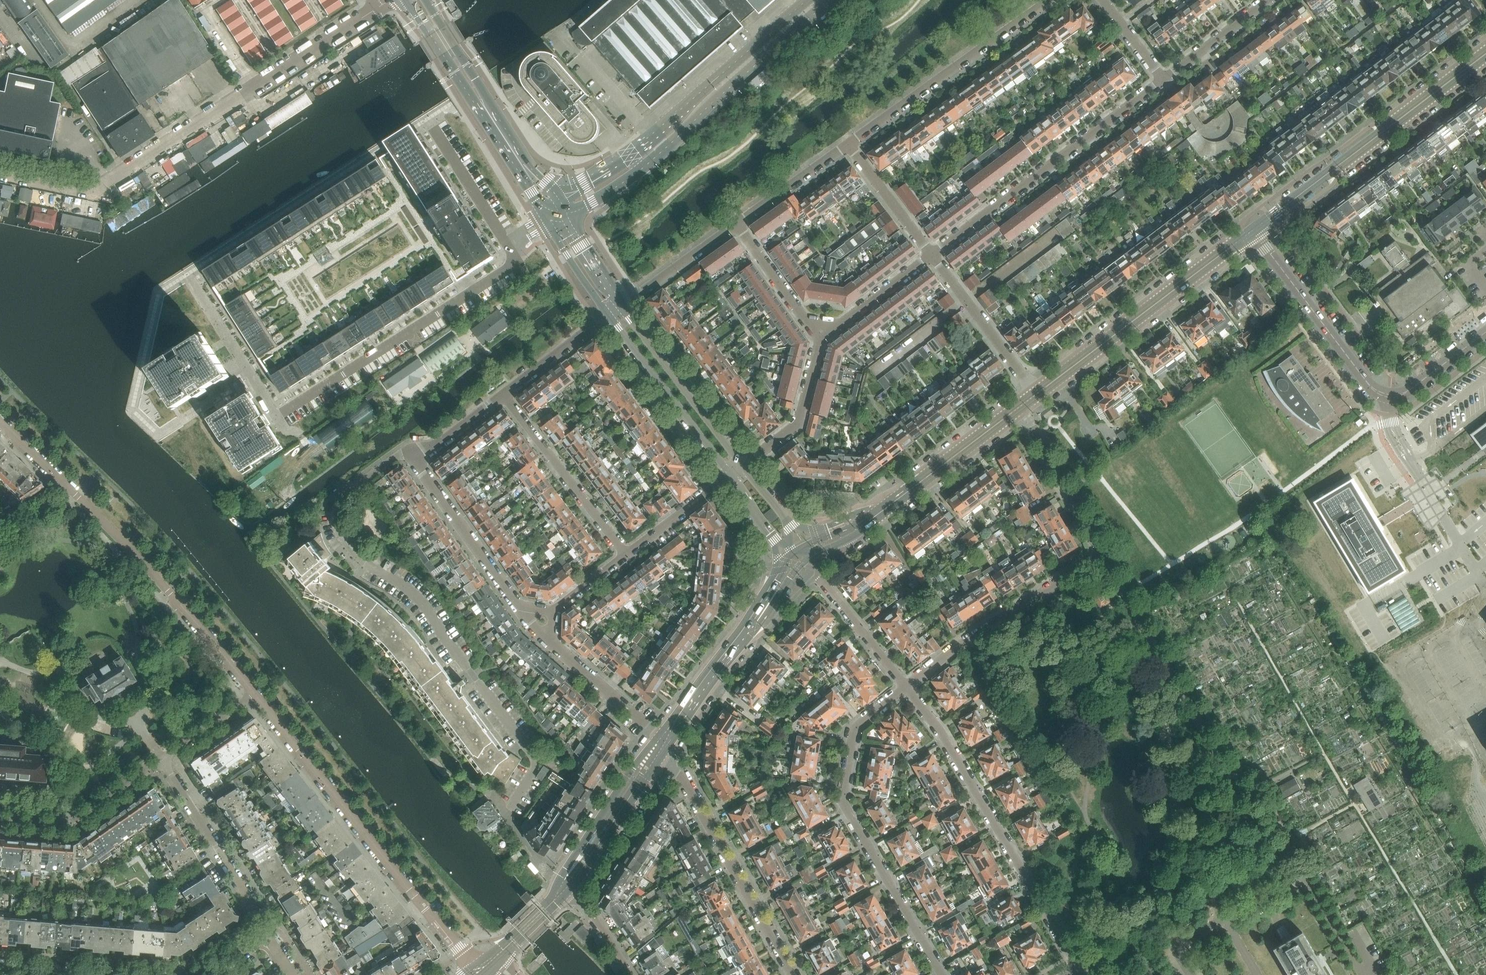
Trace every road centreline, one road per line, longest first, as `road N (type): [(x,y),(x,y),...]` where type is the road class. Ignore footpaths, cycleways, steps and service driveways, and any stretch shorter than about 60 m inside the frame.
road 1 (primary): [(542,0),(874,268),(1141,527),(1244,648),(1479,974)]
road 2 (primary): [(1485,941),(1380,781),(1288,662),(1112,461),(982,332),(732,115),(585,0)]
road 3 (residential): [(411,455),(399,455),(342,499),(340,528),(363,561),(426,606),(533,755),(526,787),(503,813)]
road 4 (unclassified): [(0,174),(91,193),(377,9)]
road 5 (residential): [(0,422),(134,554),(255,693)]
road 6 (residential): [(942,974),(842,801),(857,726),(906,688)]
road 7 (residential): [(1076,974),(1076,963),(942,734),(906,688)]
road 8 (tertiary): [(1253,230),(1382,395),(1404,393),(1485,332)]
road 9 (residential): [(255,693),(461,952)]
road 10 (residential): [(282,414),(518,263),(510,250)]
road 11 (tertiary): [(1253,230),(1485,54)]
road 12 (residential): [(932,255),(1164,80)]
road 13 (tertiary): [(1036,394),(1253,230)]
road 14 (residential): [(1234,782),(1100,552)]
road 15 (residential): [(792,974),(662,749)]
road 16 (residential): [(848,144),(1049,0)]
road 17 (residential): [(906,688),(1100,552)]
road 18 (tertiary): [(566,215),(643,169),(738,70)]
road 19 (tertiary): [(738,70),(633,159),(562,205)]
road 20 (residential): [(266,935),(161,759)]
road 21 (residential): [(504,395),(626,555)]
road 22 (tertiary): [(742,465),(622,306)]
road 23 (tertiary): [(609,316),(730,474)]
road 24 (residential): [(906,688),(823,583),(820,571),(849,537)]
road 25 (residential): [(411,455),(520,607)]
road 26 (tertiary): [(658,735),(573,854),(566,889)]
road 27 (residential): [(0,819),(73,821),(161,759)]
road 28 (tertiary): [(877,516),(1018,407)]
road 29 (residential): [(932,255),(1036,394)]
road 30 (tertiary): [(566,889),(662,749)]
road 31 (residential): [(1100,552),(1018,407)]
road 32 (residential): [(742,465),(798,424),(820,341)]
road 33 (tertiary): [(407,0),(491,117)]
road 34 (residential): [(820,341),(737,224)]
road 35 (tertiary): [(683,714),(767,600)]
road 36 (residential): [(737,224),(622,306)]
road 37 (residential): [(820,341),(932,255)]
road 38 (residential): [(932,255),(848,144)]
road 39 (residential): [(737,224),(848,144)]
road 40 (tertiary): [(491,117),(485,94),(426,0)]
road 41 (residential): [(504,241),(433,128)]
road 42 (residential): [(1164,80),(1270,0)]
road 43 (residential): [(626,555),(730,474)]
road 44 (residential): [(504,395),(609,316)]

